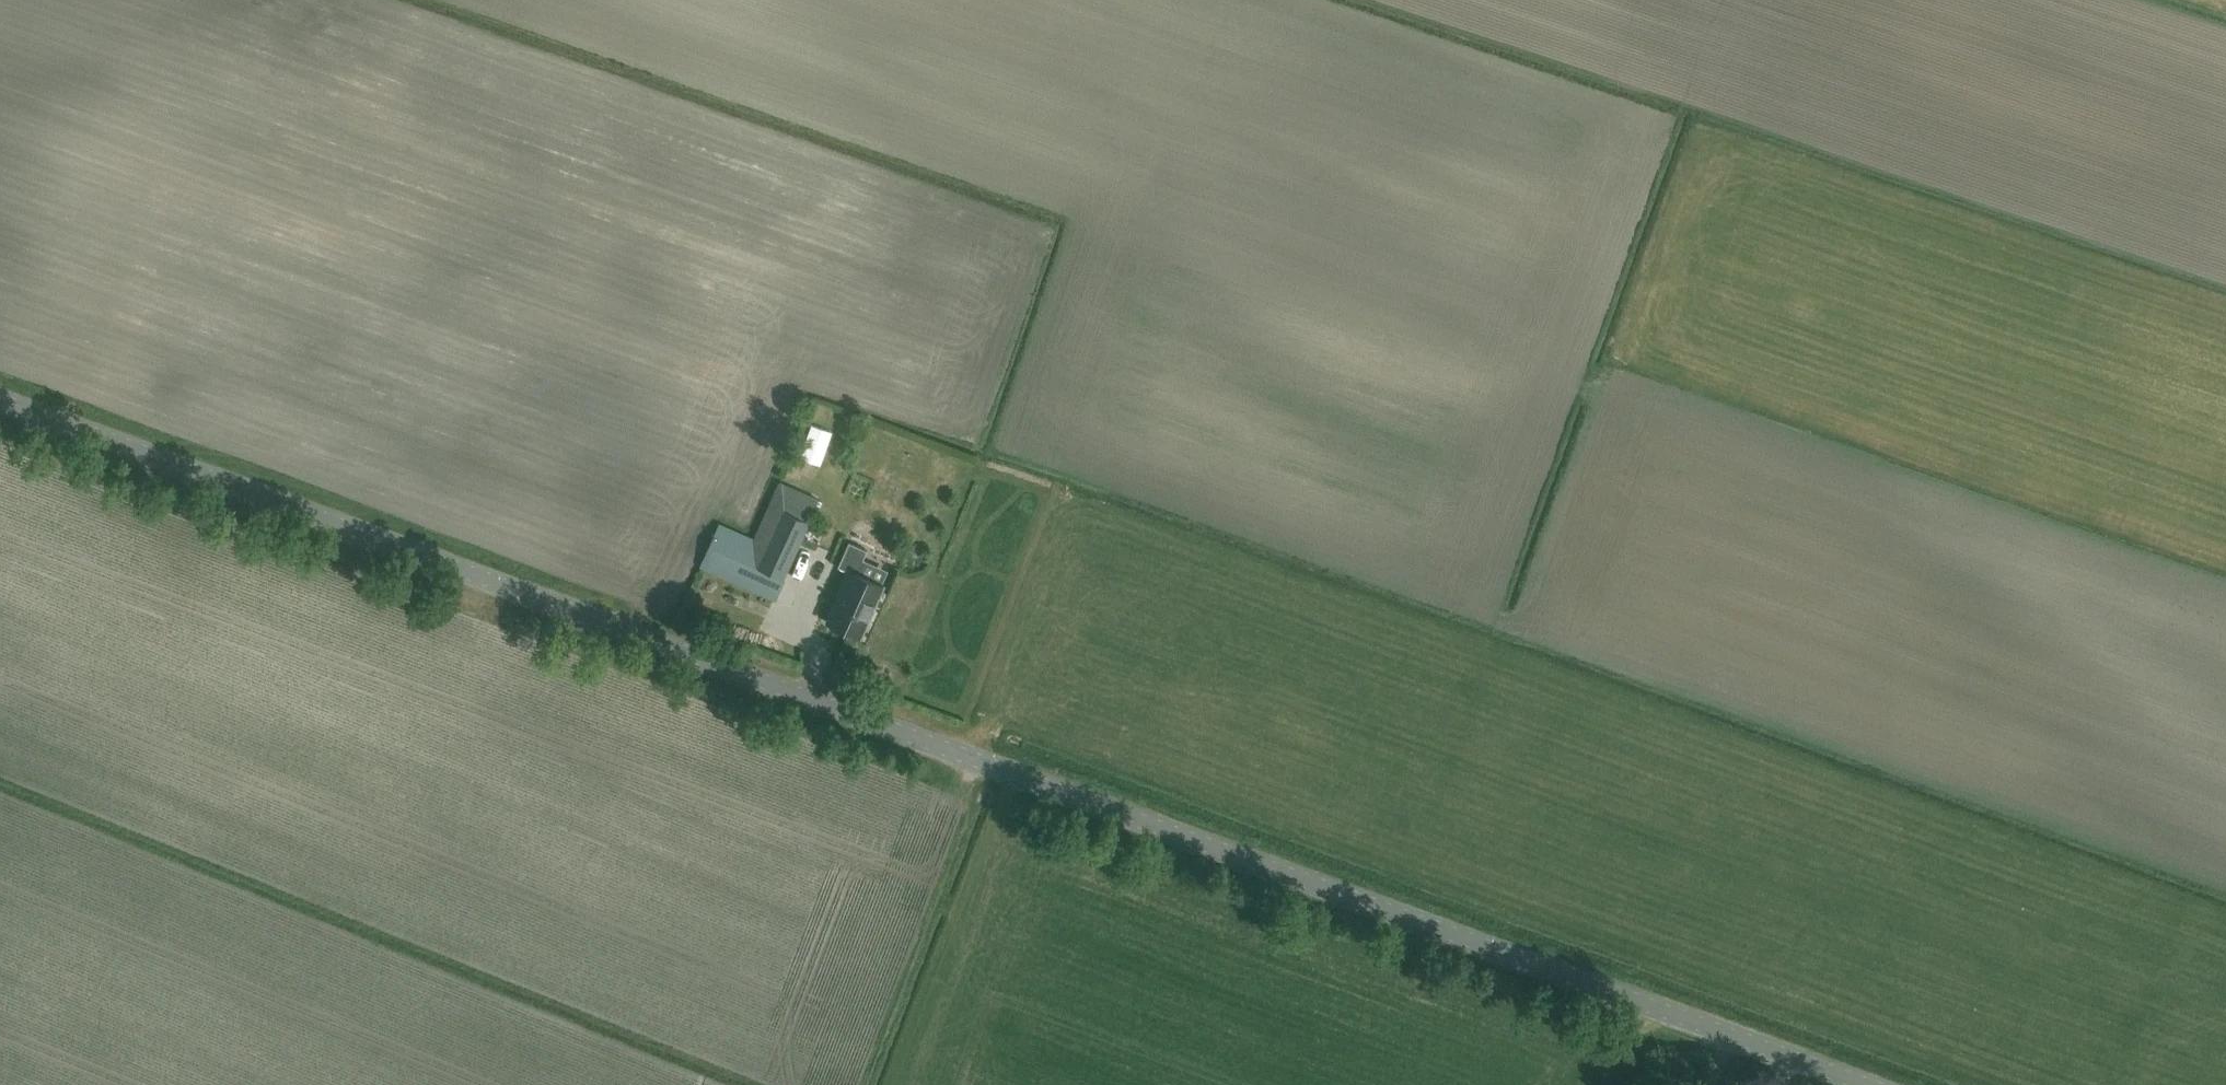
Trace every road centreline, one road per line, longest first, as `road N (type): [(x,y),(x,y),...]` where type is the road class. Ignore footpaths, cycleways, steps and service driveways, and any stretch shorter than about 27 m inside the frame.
road 1 (tertiary): [(1870,1084),(0,401)]

